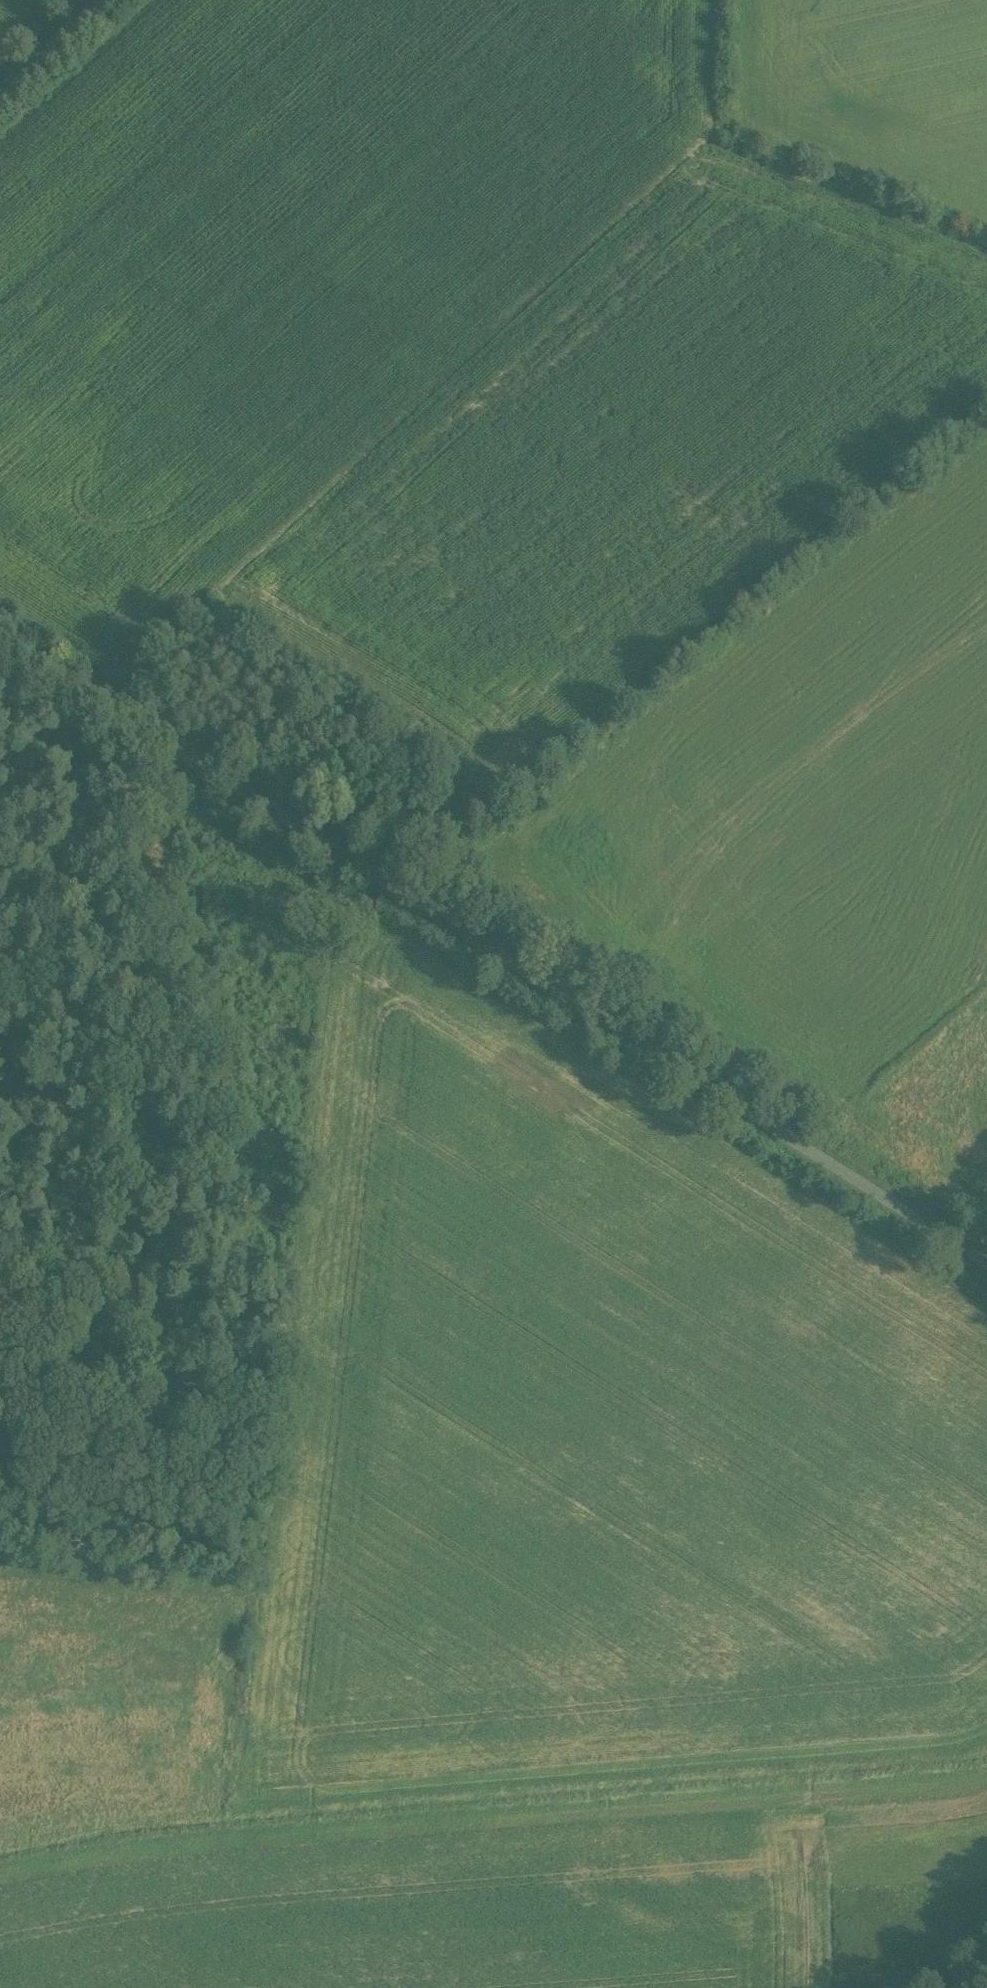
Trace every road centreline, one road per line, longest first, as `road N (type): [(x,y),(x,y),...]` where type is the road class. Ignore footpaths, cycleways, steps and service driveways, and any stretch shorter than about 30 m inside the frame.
road 1 (unclassified): [(986,1255),(0,629)]
road 2 (unclassified): [(0,94),(101,0)]

